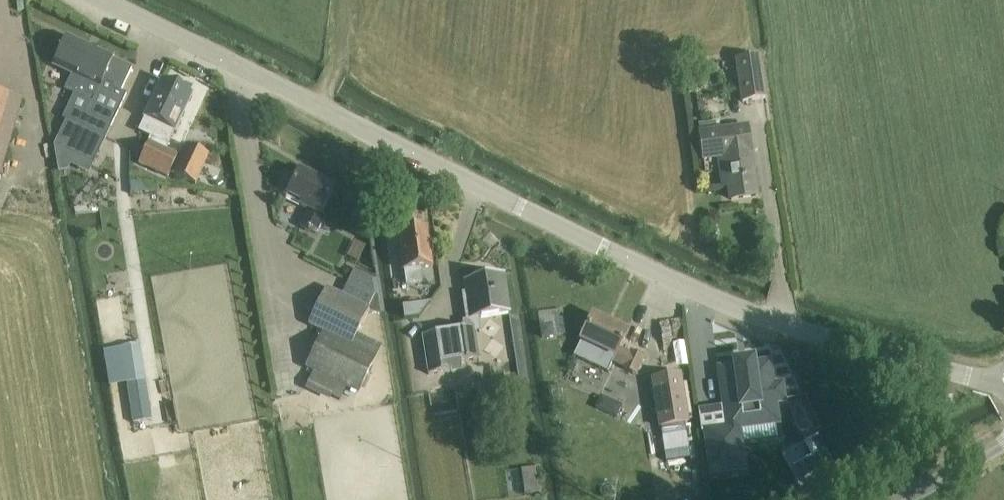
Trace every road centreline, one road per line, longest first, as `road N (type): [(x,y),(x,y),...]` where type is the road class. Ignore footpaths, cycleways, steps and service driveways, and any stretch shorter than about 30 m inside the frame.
road 1 (residential): [(940,368),(756,317),(104,0)]

